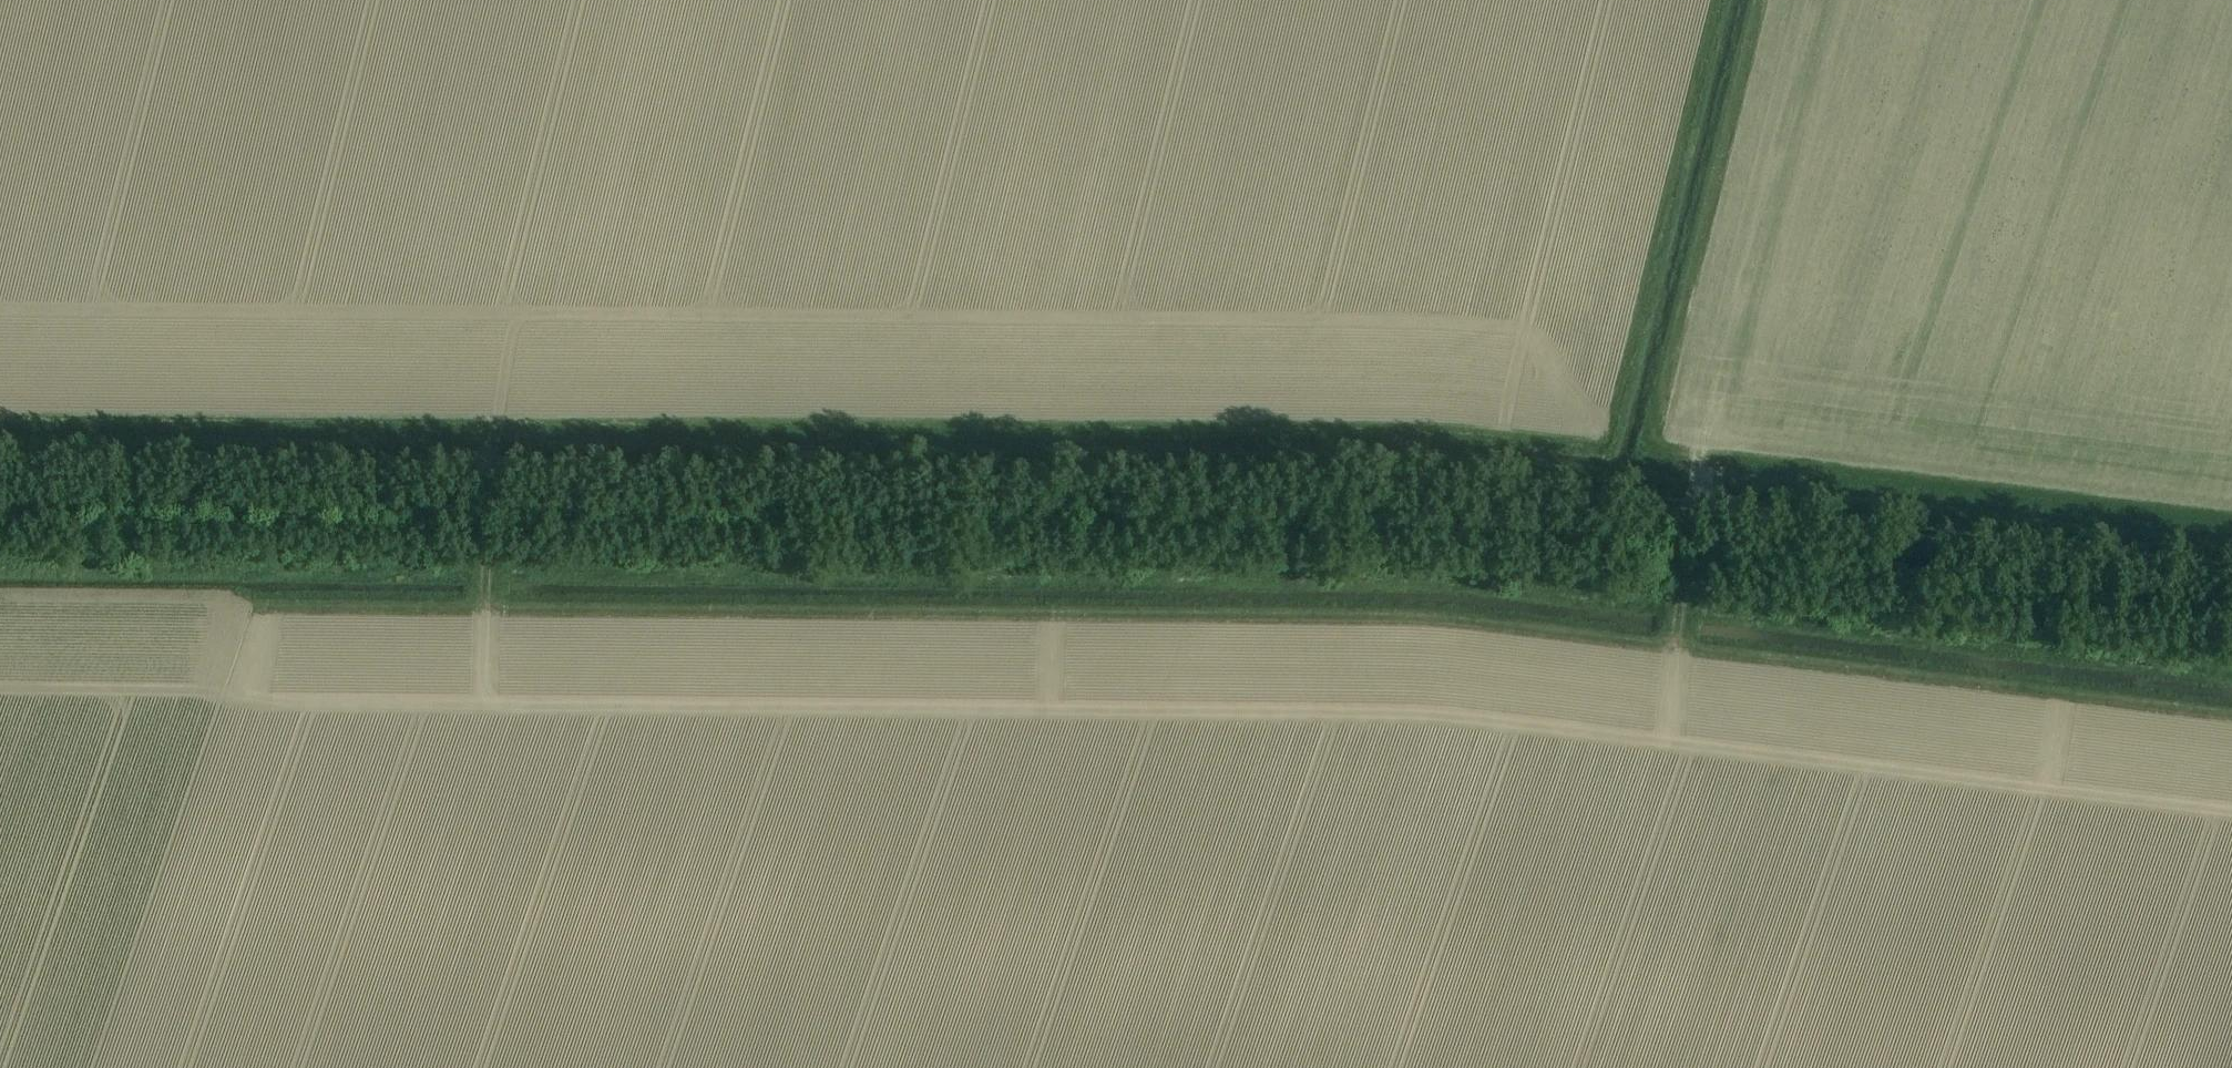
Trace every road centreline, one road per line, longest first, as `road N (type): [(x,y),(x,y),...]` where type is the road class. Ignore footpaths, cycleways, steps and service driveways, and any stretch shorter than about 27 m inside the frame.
road 1 (track): [(2231,568),(1433,476),(0,460)]
road 2 (track): [(0,556),(1443,575),(2231,666)]
road 3 (track): [(231,606),(1422,617),(2231,713)]
road 4 (track): [(489,608),(491,415),(1462,427),(1607,442)]
road 5 (track): [(1676,646),(1706,454),(2231,518)]
road 6 (track): [(1706,454),(1660,447),(1654,428),(1759,0)]
road 7 (track): [(491,415),(0,412)]

